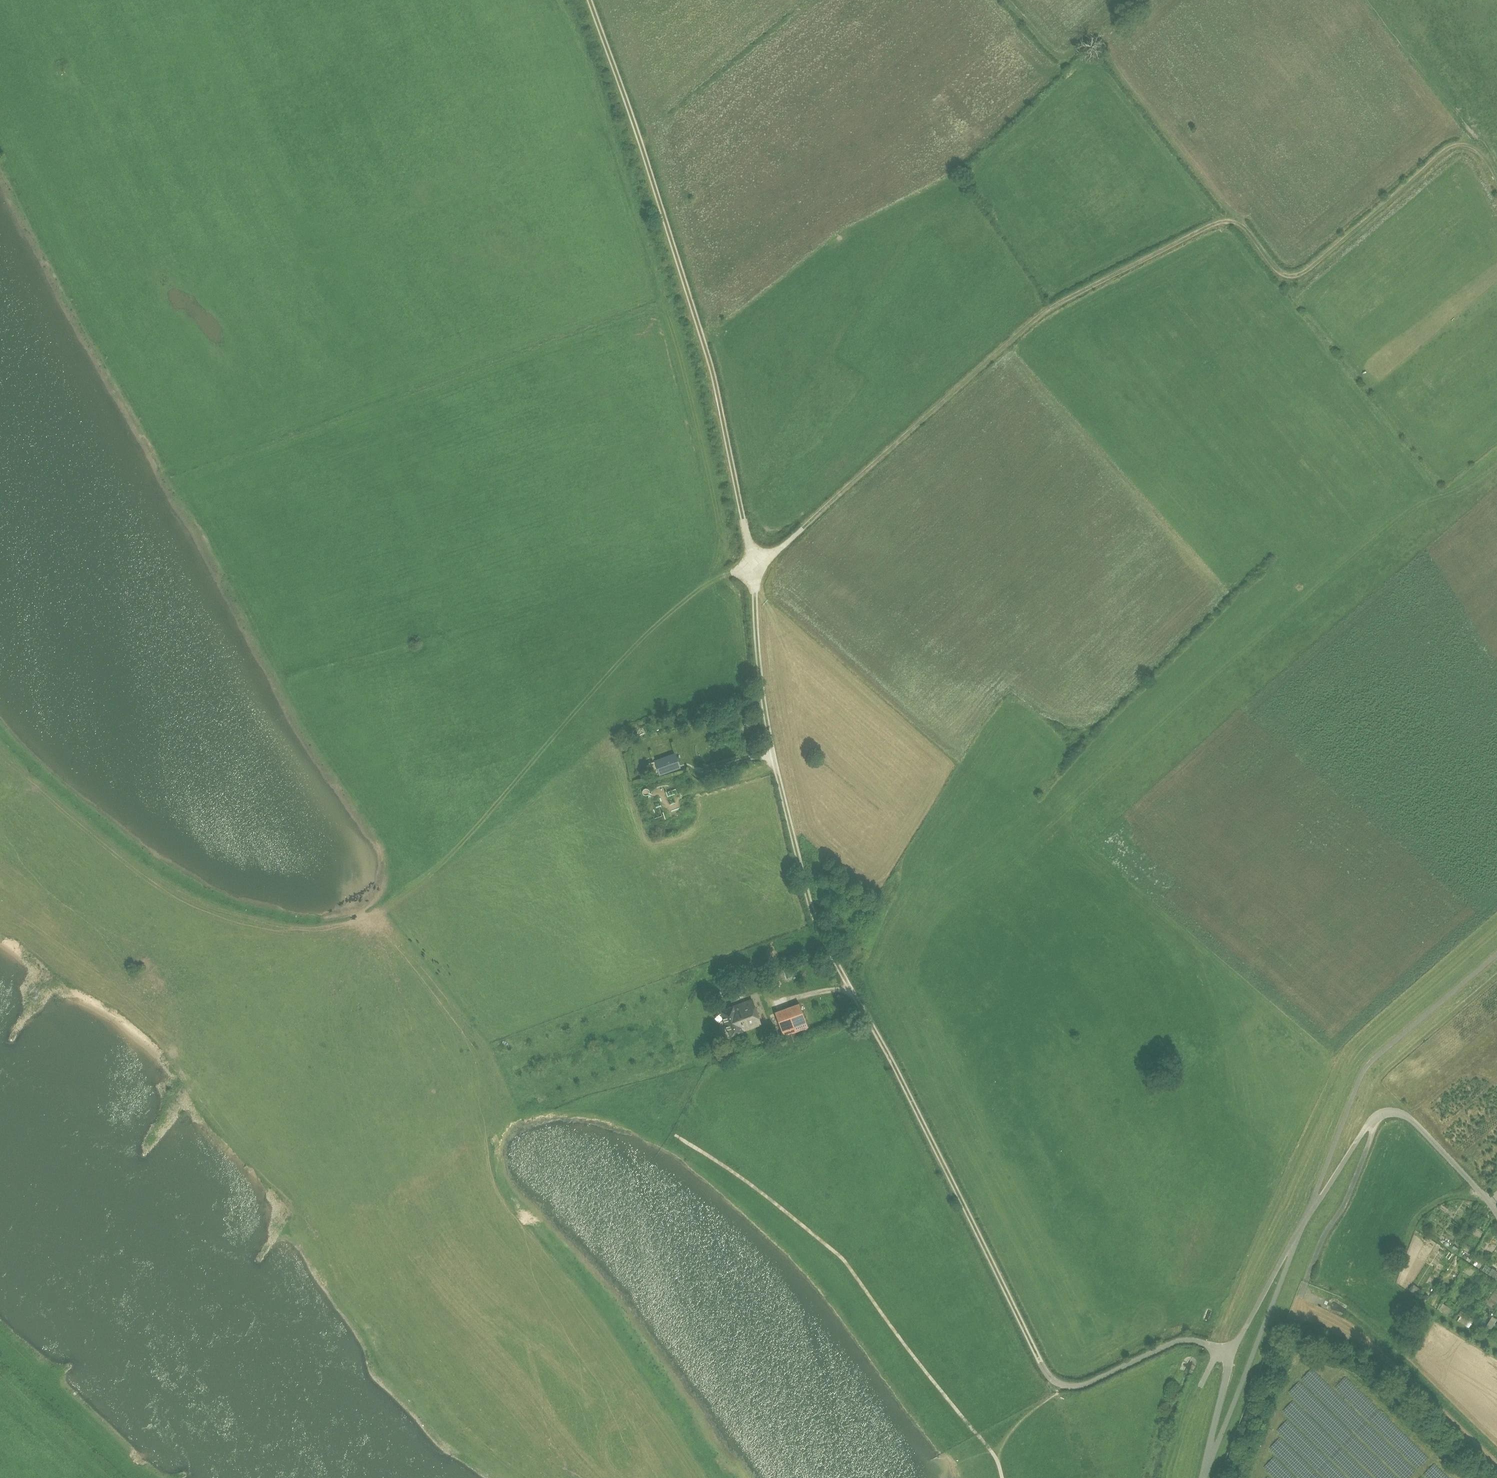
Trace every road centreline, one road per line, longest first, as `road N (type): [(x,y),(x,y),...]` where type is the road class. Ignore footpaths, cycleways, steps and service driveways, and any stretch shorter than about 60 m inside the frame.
road 1 (track): [(1496,174),(1476,143),(1457,140),(1293,275),(1228,221),(1101,277),(1043,312),(755,564)]
road 2 (track): [(755,564),(767,716),(812,914),(1040,1362)]
road 3 (track): [(755,564),(713,371),(590,0)]
road 4 (track): [(1010,0),(1064,59),(1092,35),(1100,38),(1228,221)]
road 5 (unclassified): [(1040,1362),(1053,1380),(1076,1386),(1180,1340),(1232,1352)]
road 6 (residential): [(1496,1218),(1410,1119),(1387,1110),(1373,1118)]
road 7 (residential): [(1202,1477),(1232,1352)]

